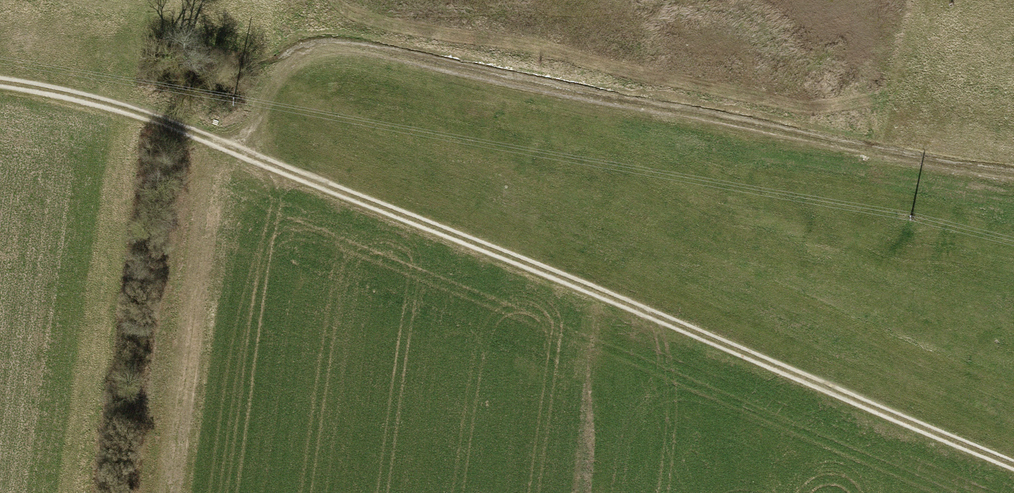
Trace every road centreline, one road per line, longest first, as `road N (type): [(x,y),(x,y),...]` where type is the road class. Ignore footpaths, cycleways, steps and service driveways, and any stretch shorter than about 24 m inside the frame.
road 1 (track): [(0,82),(84,97),(220,144),(1013,464)]
road 2 (track): [(1013,176),(335,45),(289,67),(256,119),(220,144)]

